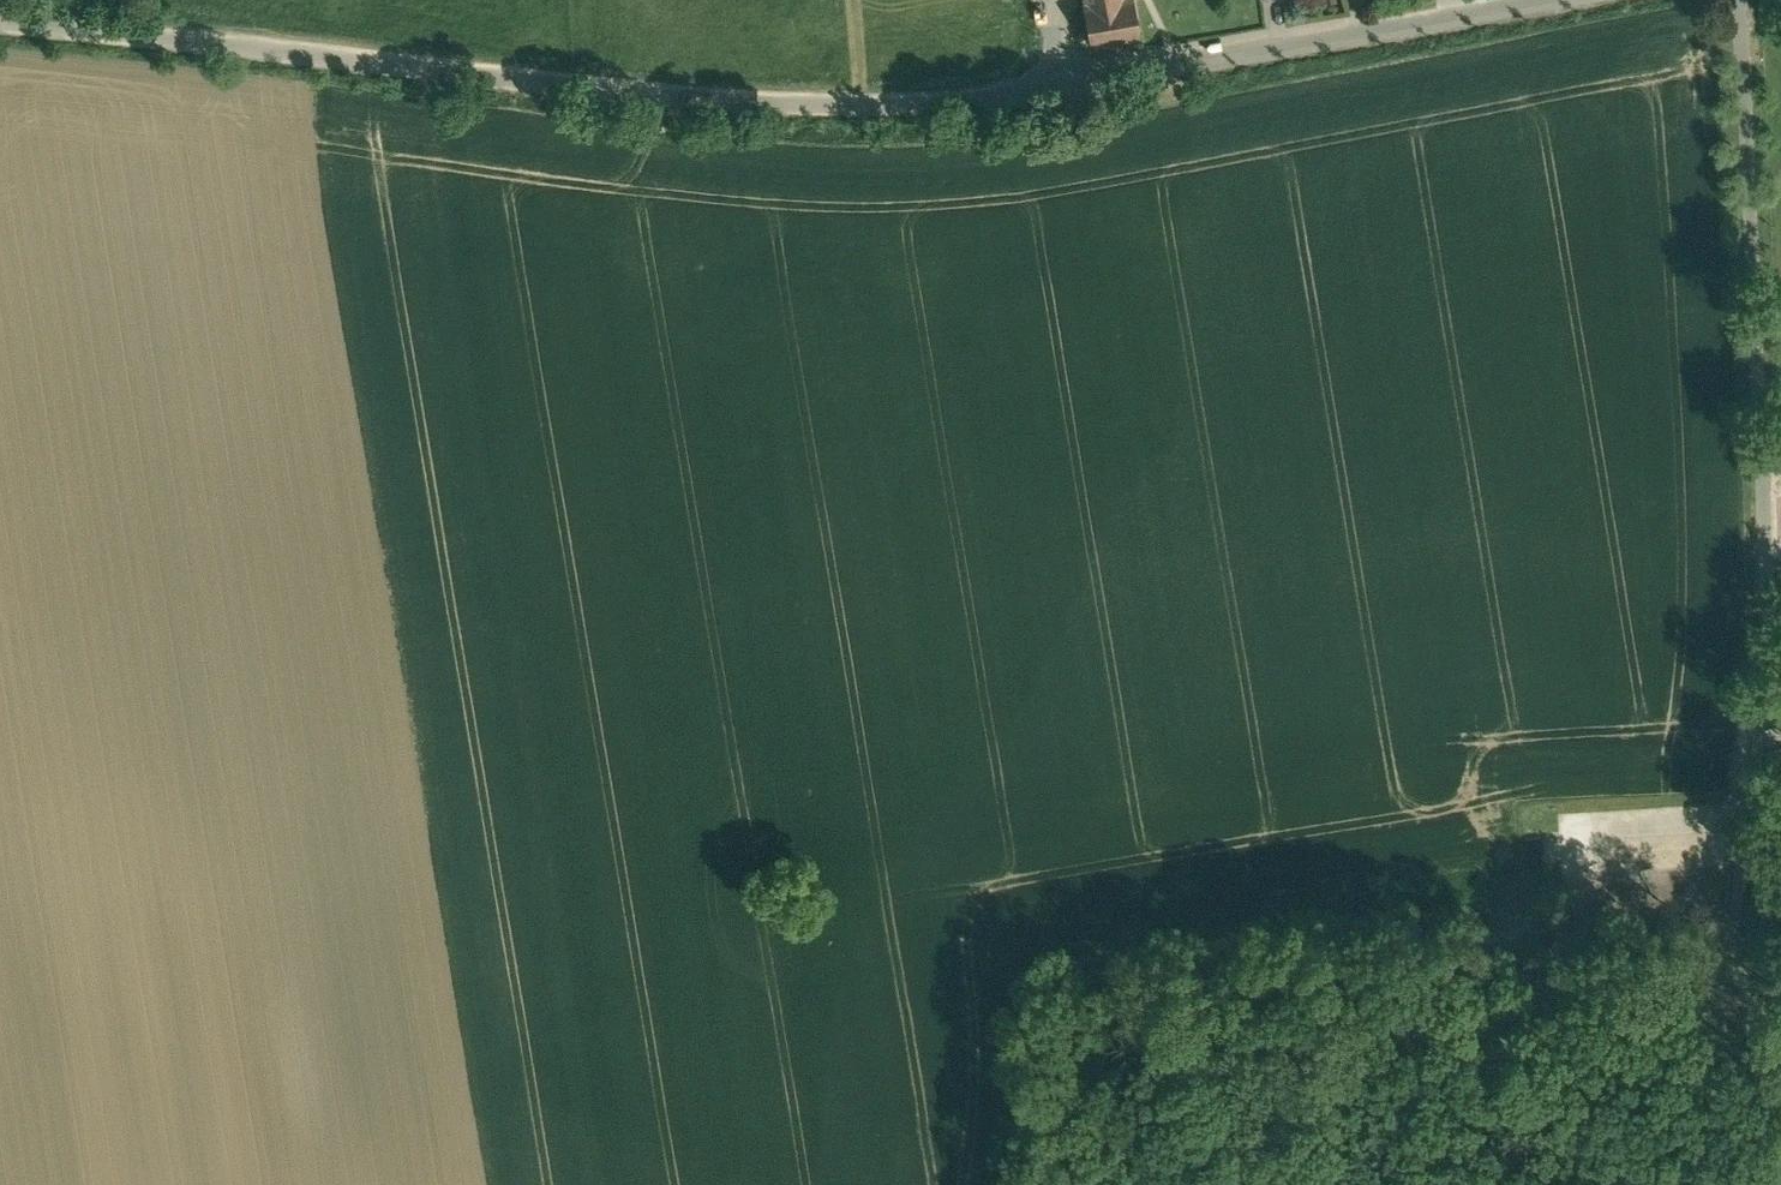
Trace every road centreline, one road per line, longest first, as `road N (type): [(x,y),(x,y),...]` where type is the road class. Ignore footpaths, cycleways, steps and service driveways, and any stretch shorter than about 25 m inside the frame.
road 1 (residential): [(1060,100),(775,114),(0,24)]
road 2 (residential): [(1579,0),(1060,100)]

